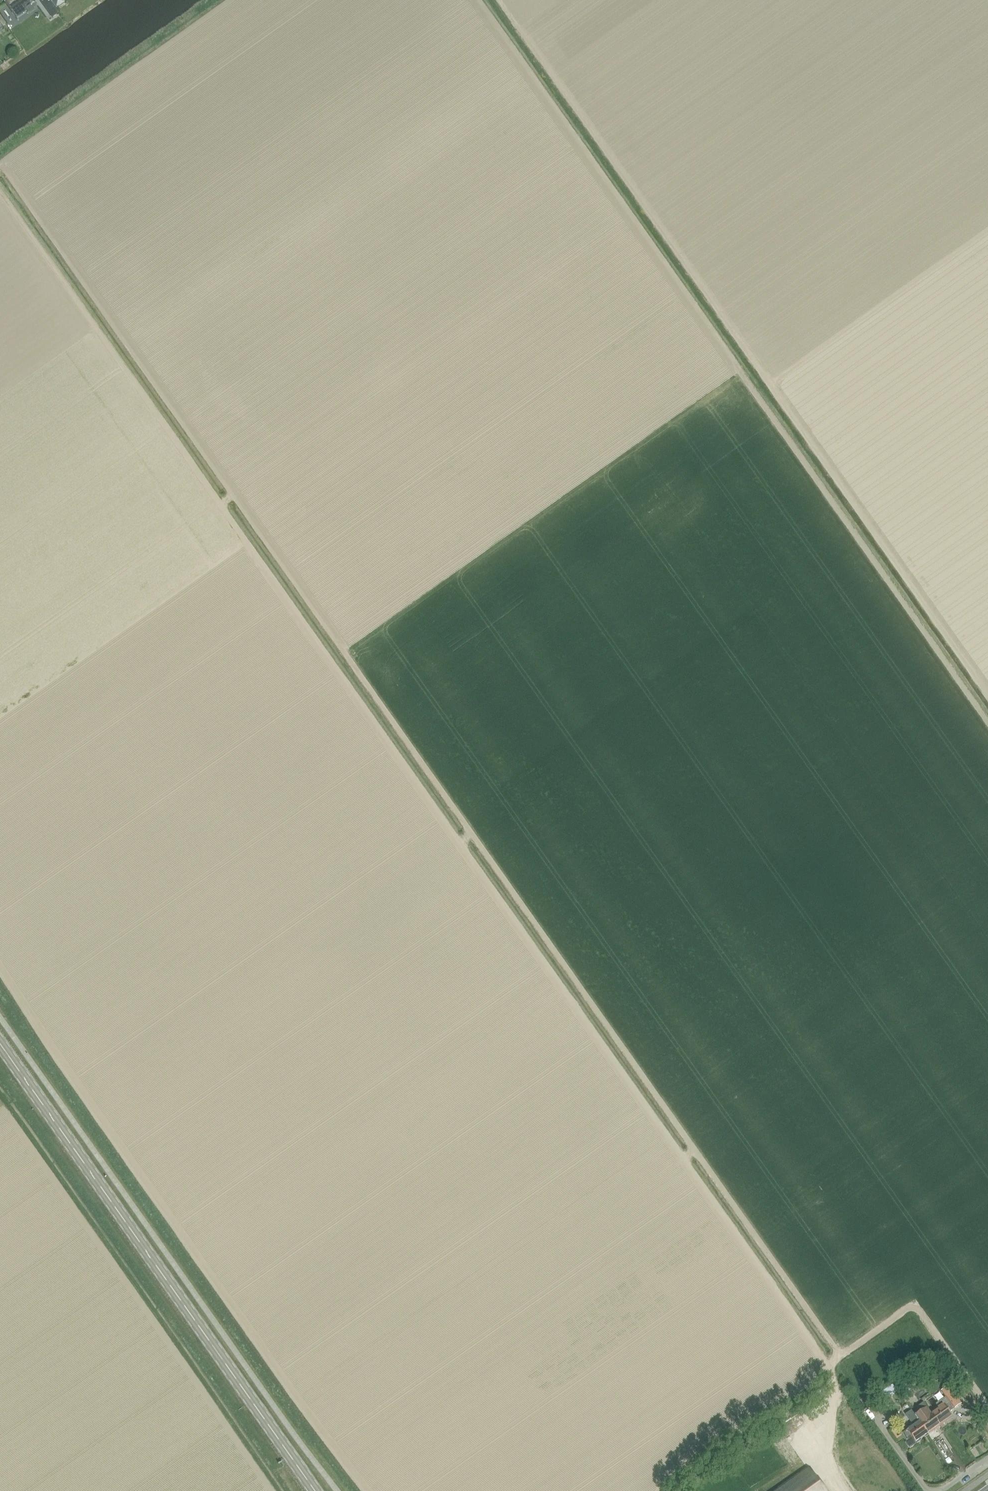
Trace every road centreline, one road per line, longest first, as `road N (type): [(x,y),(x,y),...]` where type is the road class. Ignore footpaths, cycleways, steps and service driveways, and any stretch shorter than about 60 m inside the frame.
road 1 (primary): [(0,1045),(315,1490)]

